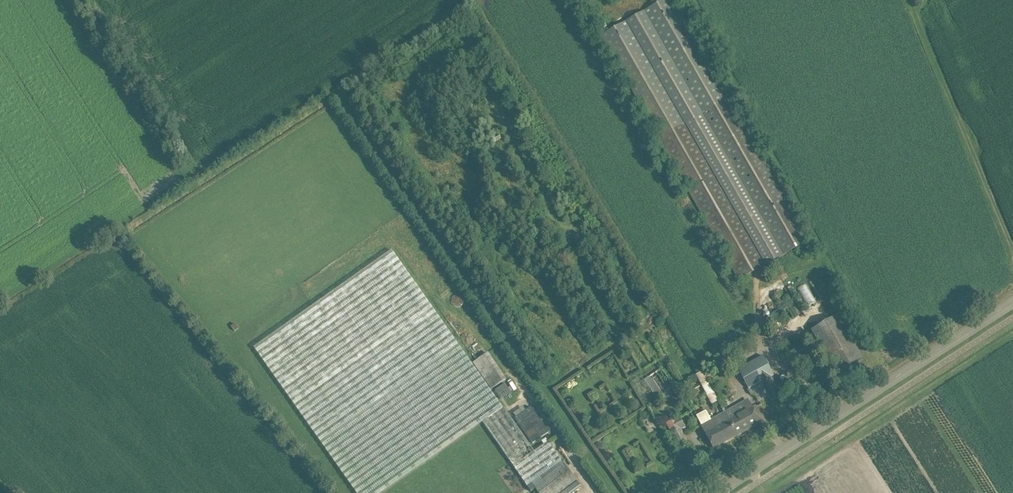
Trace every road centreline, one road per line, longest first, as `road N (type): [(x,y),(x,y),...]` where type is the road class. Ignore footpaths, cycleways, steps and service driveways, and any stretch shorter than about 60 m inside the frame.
road 1 (tertiary): [(728,492),(1012,306)]

